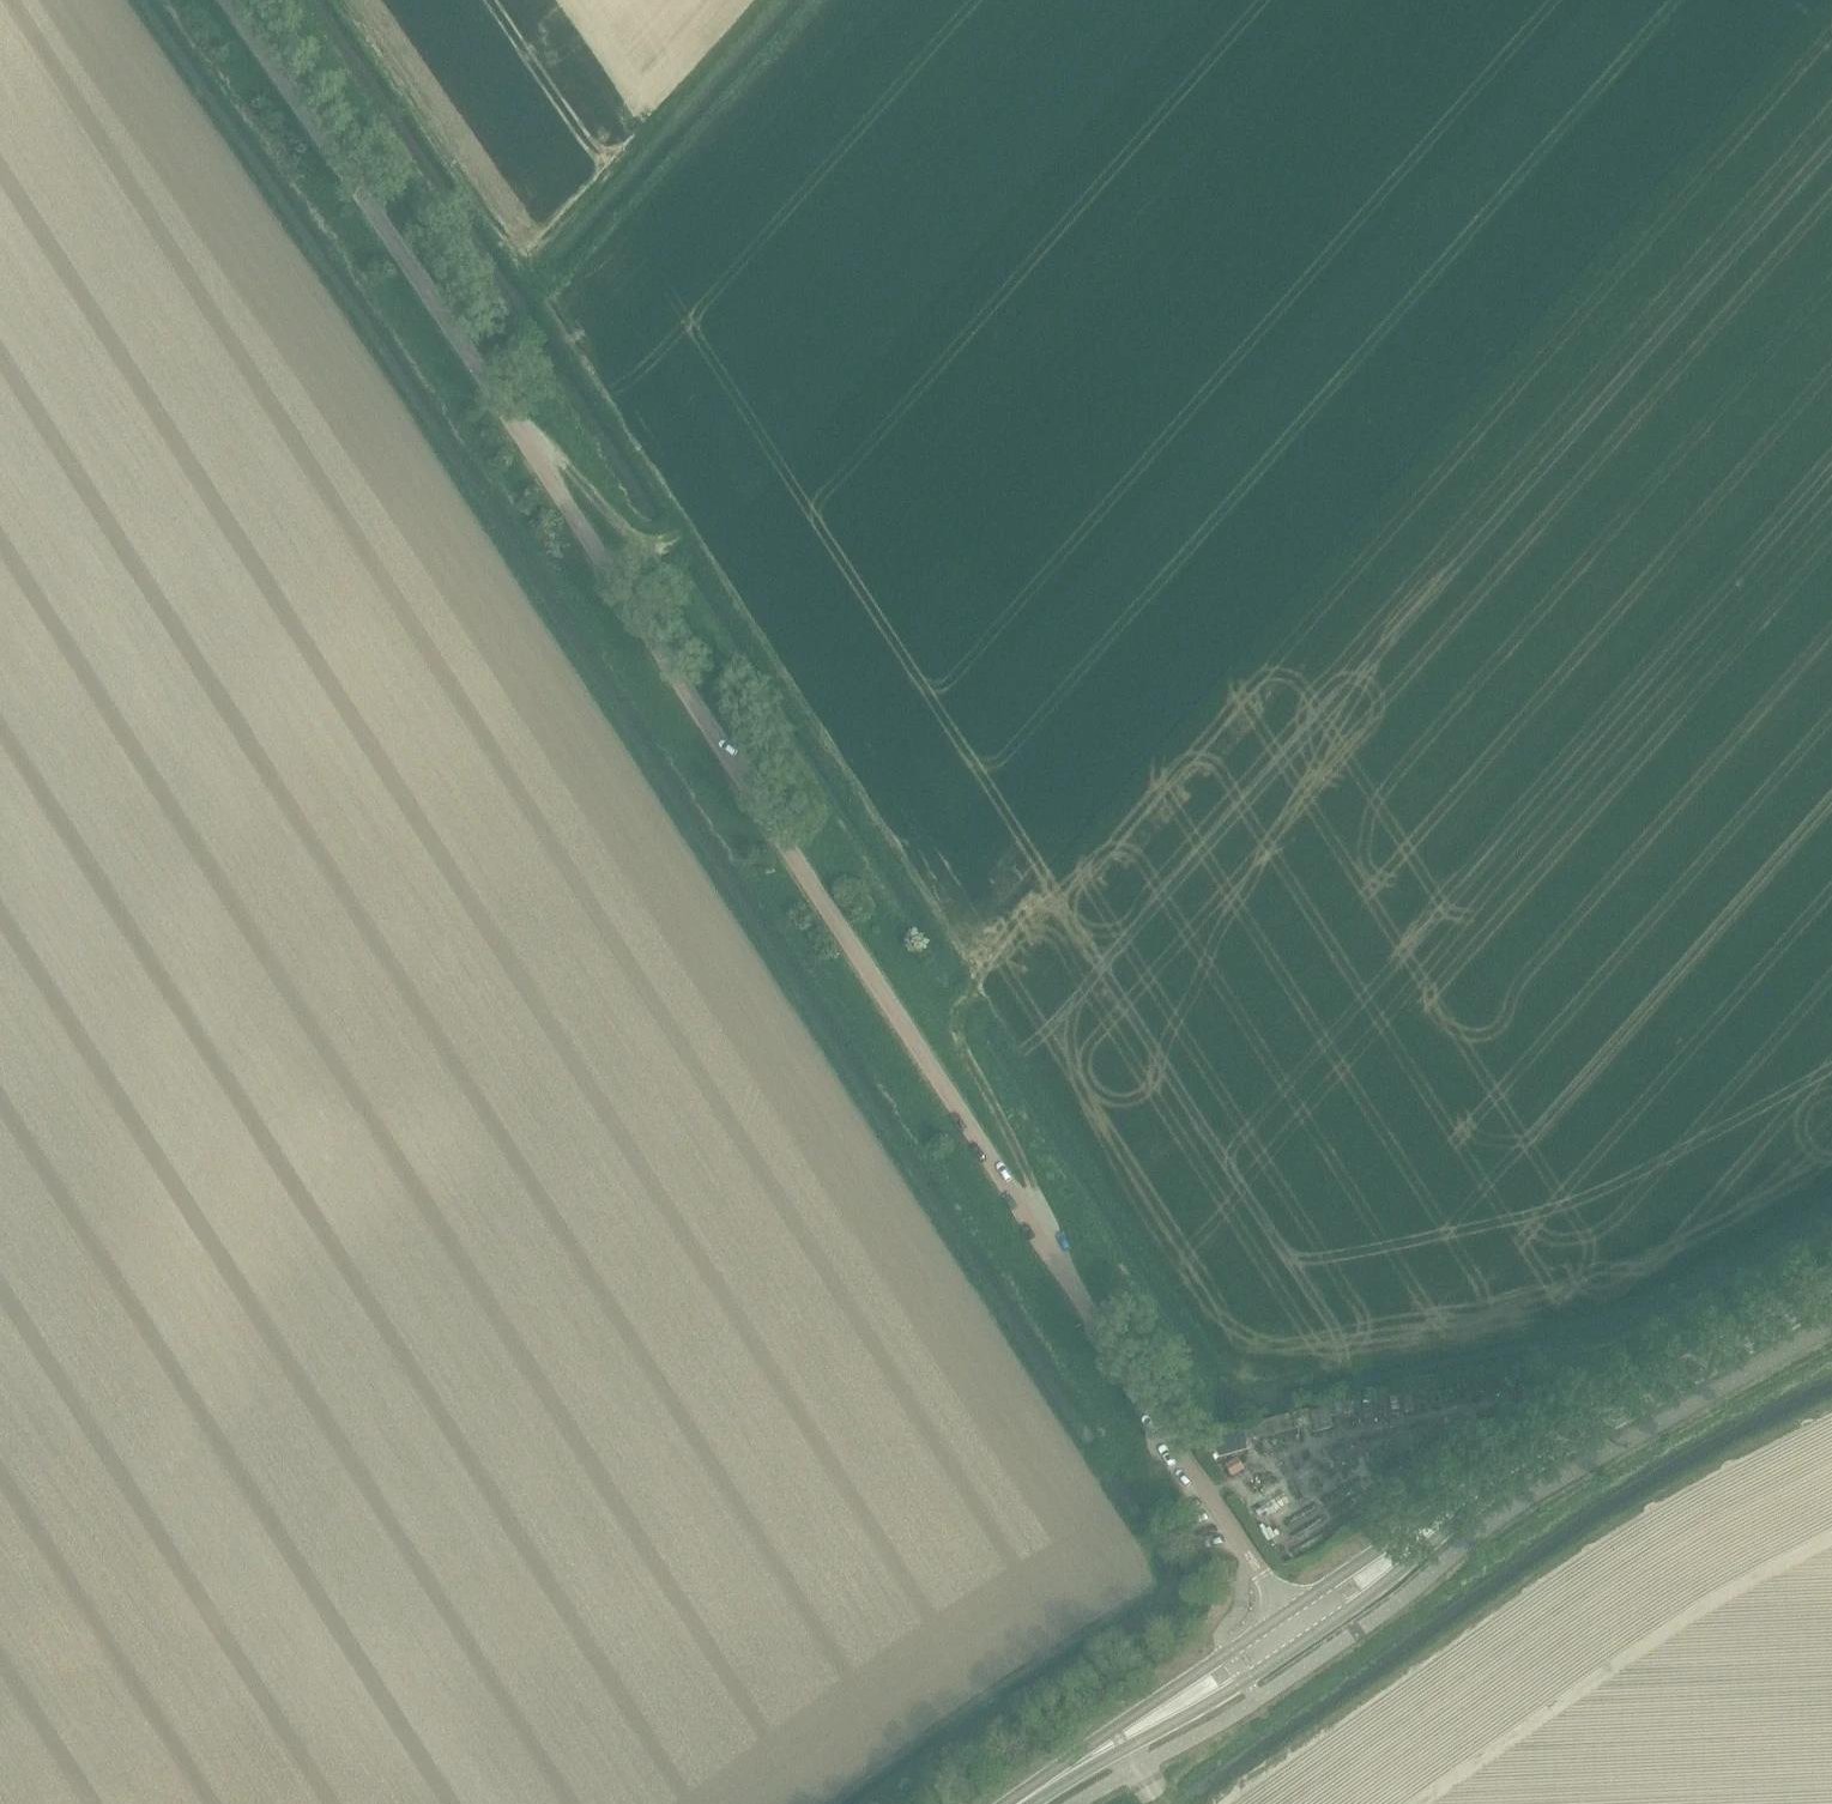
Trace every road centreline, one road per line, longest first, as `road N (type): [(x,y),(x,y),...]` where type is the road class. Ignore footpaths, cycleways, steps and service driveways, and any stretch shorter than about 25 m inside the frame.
road 1 (unclassified): [(1285,1614),(461,342),(230,0)]
road 2 (secondary): [(1507,1474),(1831,1289)]
road 3 (secondary): [(1025,1799),(1206,1703),(1304,1640)]
road 4 (secondary): [(1285,1614),(1110,1731),(1025,1799)]
road 5 (secondary): [(1507,1474),(1444,1506),(1285,1614)]
road 6 (secondary): [(1304,1640),(1377,1588),(1507,1474)]

